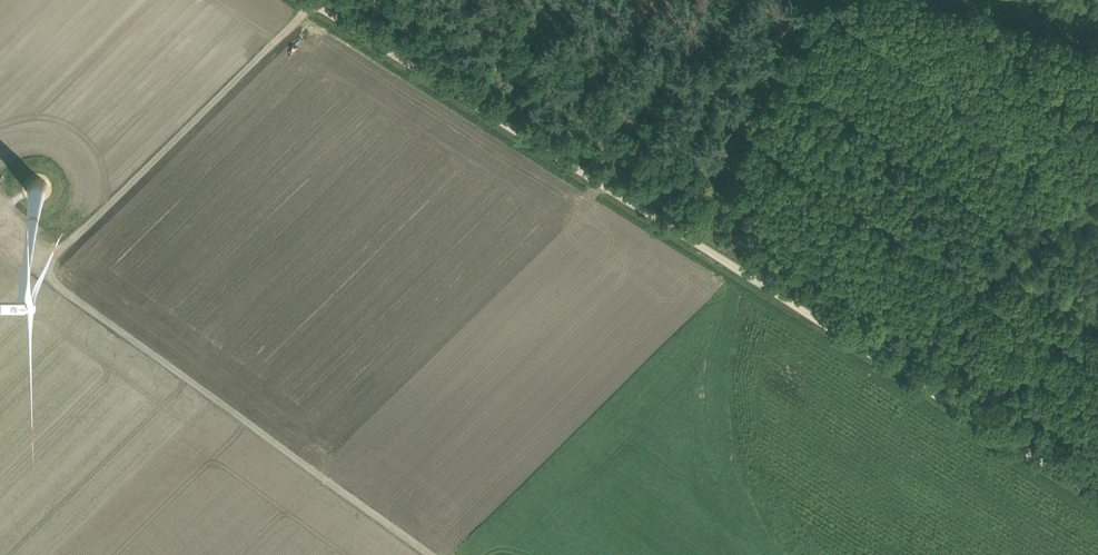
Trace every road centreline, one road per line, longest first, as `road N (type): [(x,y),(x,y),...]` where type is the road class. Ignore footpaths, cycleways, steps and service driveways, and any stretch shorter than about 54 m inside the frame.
road 1 (track): [(314,2),(1097,499)]
road 2 (track): [(314,2),(56,269),(72,292),(436,554)]
road 3 (track): [(890,366),(1097,173)]

